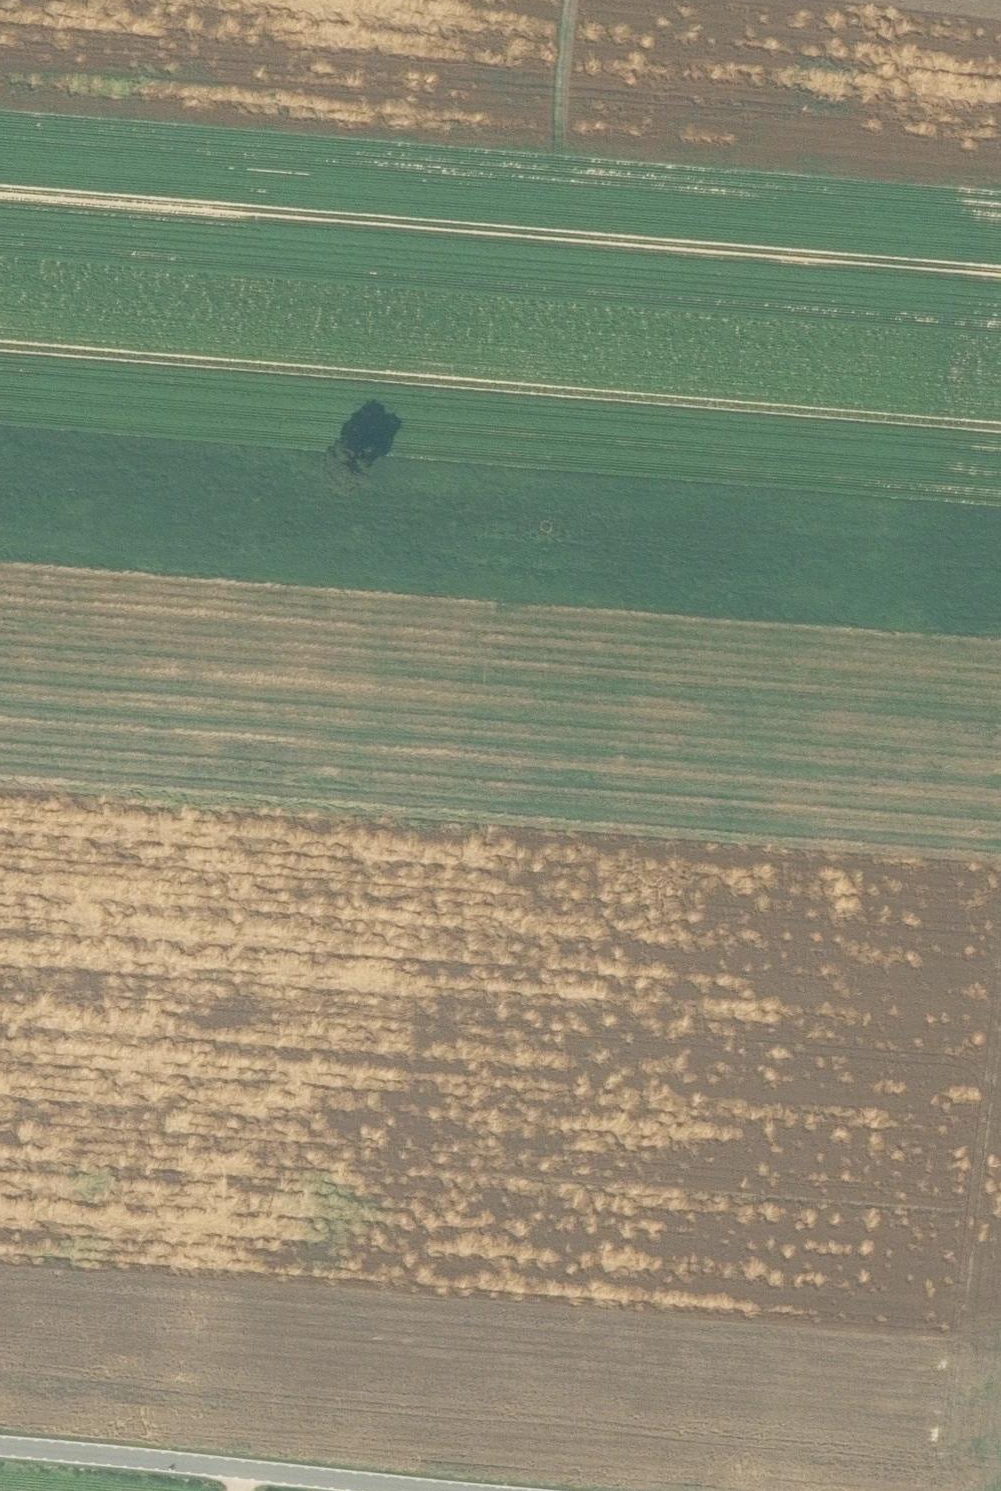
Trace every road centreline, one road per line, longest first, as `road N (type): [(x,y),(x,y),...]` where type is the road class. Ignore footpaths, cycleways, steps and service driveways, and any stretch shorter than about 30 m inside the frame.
road 1 (unclassified): [(0,1446),(435,1490)]

